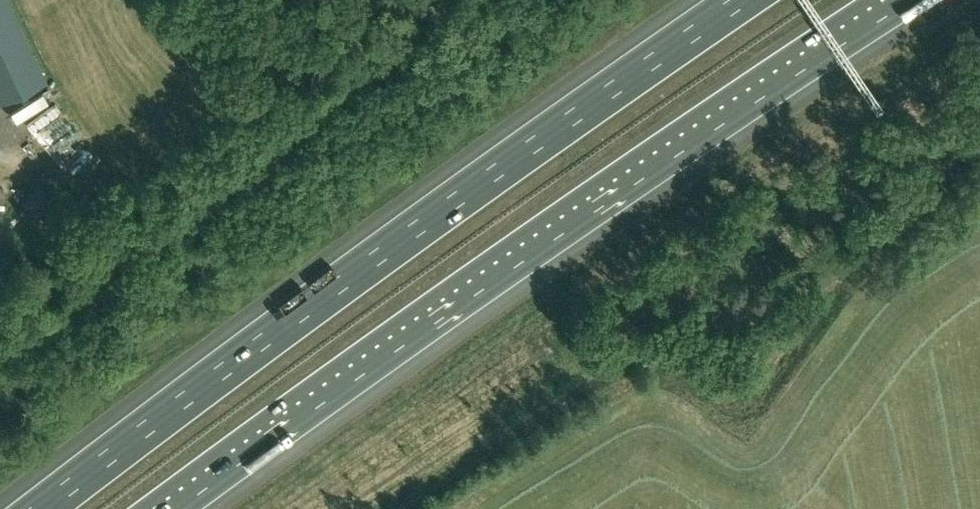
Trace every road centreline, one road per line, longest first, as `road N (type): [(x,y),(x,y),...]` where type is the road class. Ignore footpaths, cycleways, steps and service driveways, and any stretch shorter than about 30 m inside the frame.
road 1 (motorway): [(167,508),(896,0)]
road 2 (motorway): [(743,0),(341,283),(40,508)]

